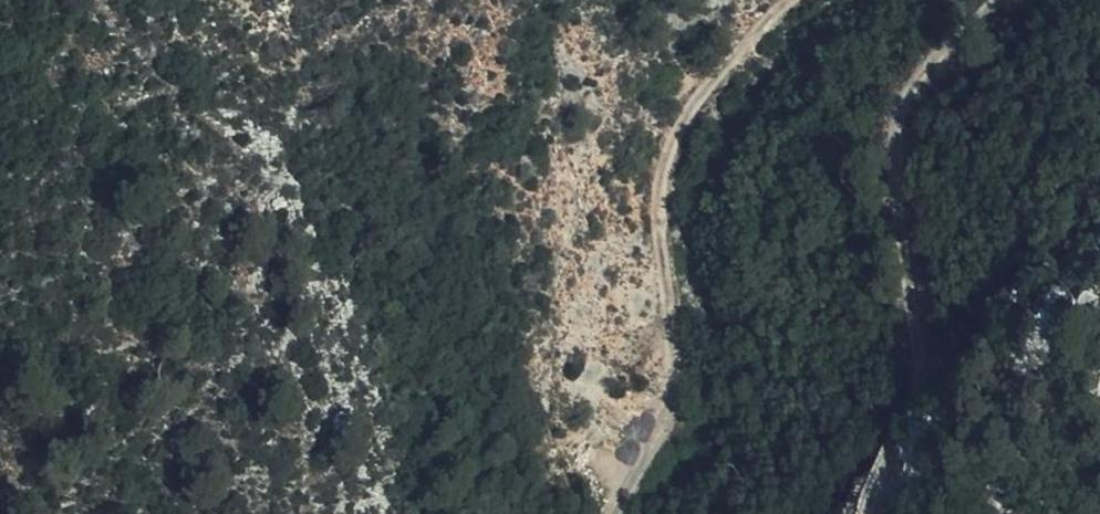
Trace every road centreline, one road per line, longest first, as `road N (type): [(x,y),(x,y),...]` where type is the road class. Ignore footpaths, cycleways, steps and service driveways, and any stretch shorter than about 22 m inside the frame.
road 1 (track): [(586,513),(600,479),(673,390),(676,326),(643,194),(649,111),(671,82),(770,0)]
road 2 (track): [(993,0),(958,25),(883,134),(884,253),(920,342),(923,405),(860,513)]

